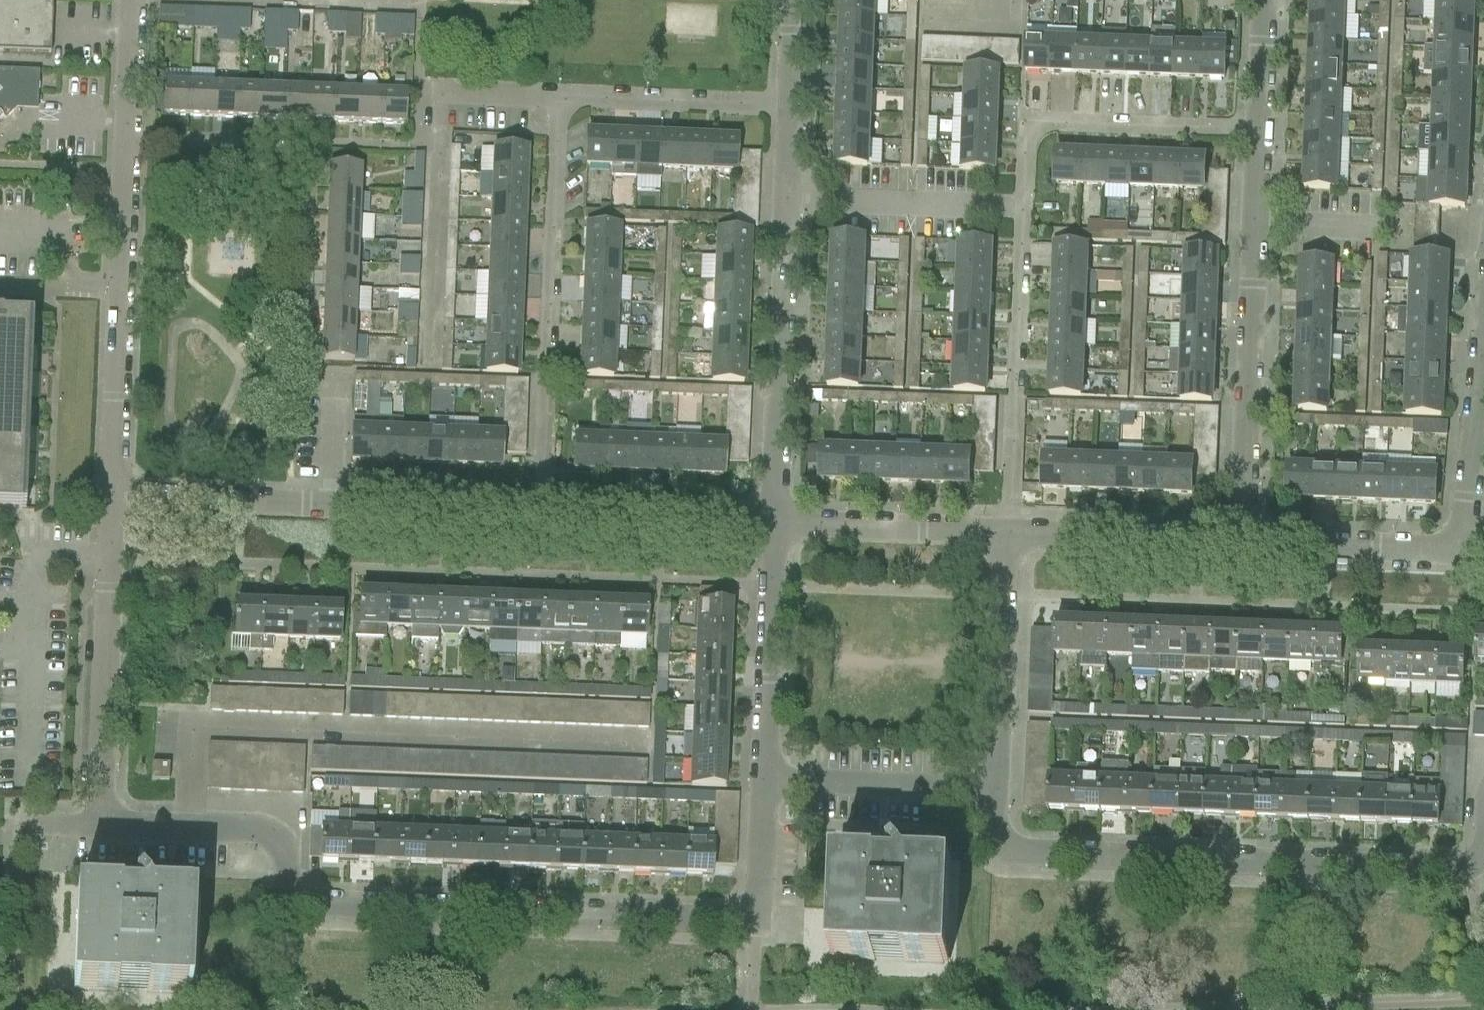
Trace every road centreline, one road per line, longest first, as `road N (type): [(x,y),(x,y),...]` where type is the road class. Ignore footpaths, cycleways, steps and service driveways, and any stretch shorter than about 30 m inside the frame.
road 1 (unclassified): [(761,902),(736,919),(307,907),(288,893),(274,840),(263,831),(93,822)]
road 2 (residential): [(1483,811),(1478,856),(1464,865),(1016,852),(999,821),(998,796)]
road 3 (unclassified): [(541,512),(113,500)]
road 4 (unclassified): [(557,105),(541,512)]
road 5 (unclassified): [(1018,216),(1018,145),(1040,105),(1263,109)]
road 6 (unclassified): [(93,822),(113,500)]
road 7 (unclassified): [(1019,532),(1018,216)]
road 8 (unclassified): [(791,519),(793,212)]
road 9 (unclassified): [(1252,541),(1257,238)]
road 10 (unclassified): [(121,289),(133,0)]
road 11 (unclassified): [(765,788),(768,519)]
road 12 (unclassified): [(998,796),(999,532)]
road 13 (unclassified): [(793,109),(557,105)]
road 14 (unclassified): [(1252,541),(1019,532)]
road 15 (unclassified): [(765,788),(998,796)]
road 16 (unclassified): [(768,519),(541,512)]
road 17 (unclassified): [(1018,216),(793,212)]
road 18 (unclassified): [(1474,551),(1252,541)]
road 19 (unclassified): [(113,500),(121,289)]
road 20 (unclassified): [(999,532),(791,519)]
road 21 (unclassified): [(1257,238),(1263,109)]

